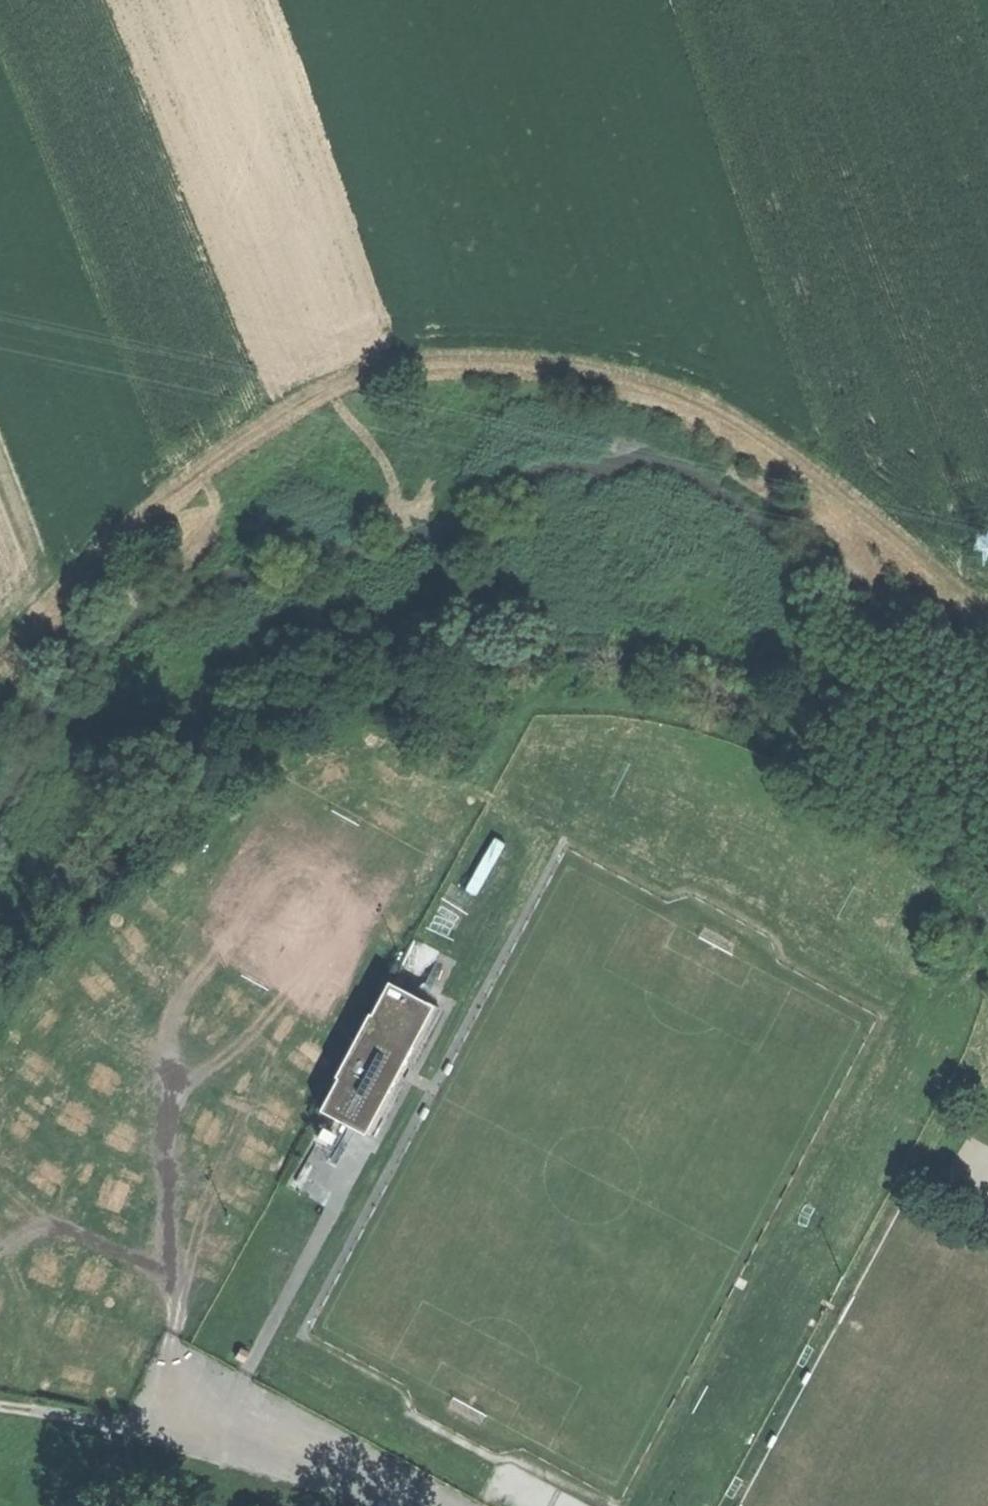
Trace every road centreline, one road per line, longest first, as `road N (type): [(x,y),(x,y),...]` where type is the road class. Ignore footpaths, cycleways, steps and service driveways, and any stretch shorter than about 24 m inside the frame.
road 1 (track): [(0,675),(156,508),(269,423),(359,381),(424,367),(555,365),(666,389),(735,417),(829,481),(987,626)]
road 2 (residential): [(399,1505),(179,1388)]
road 3 (track): [(179,1388),(126,1426),(0,1408)]

